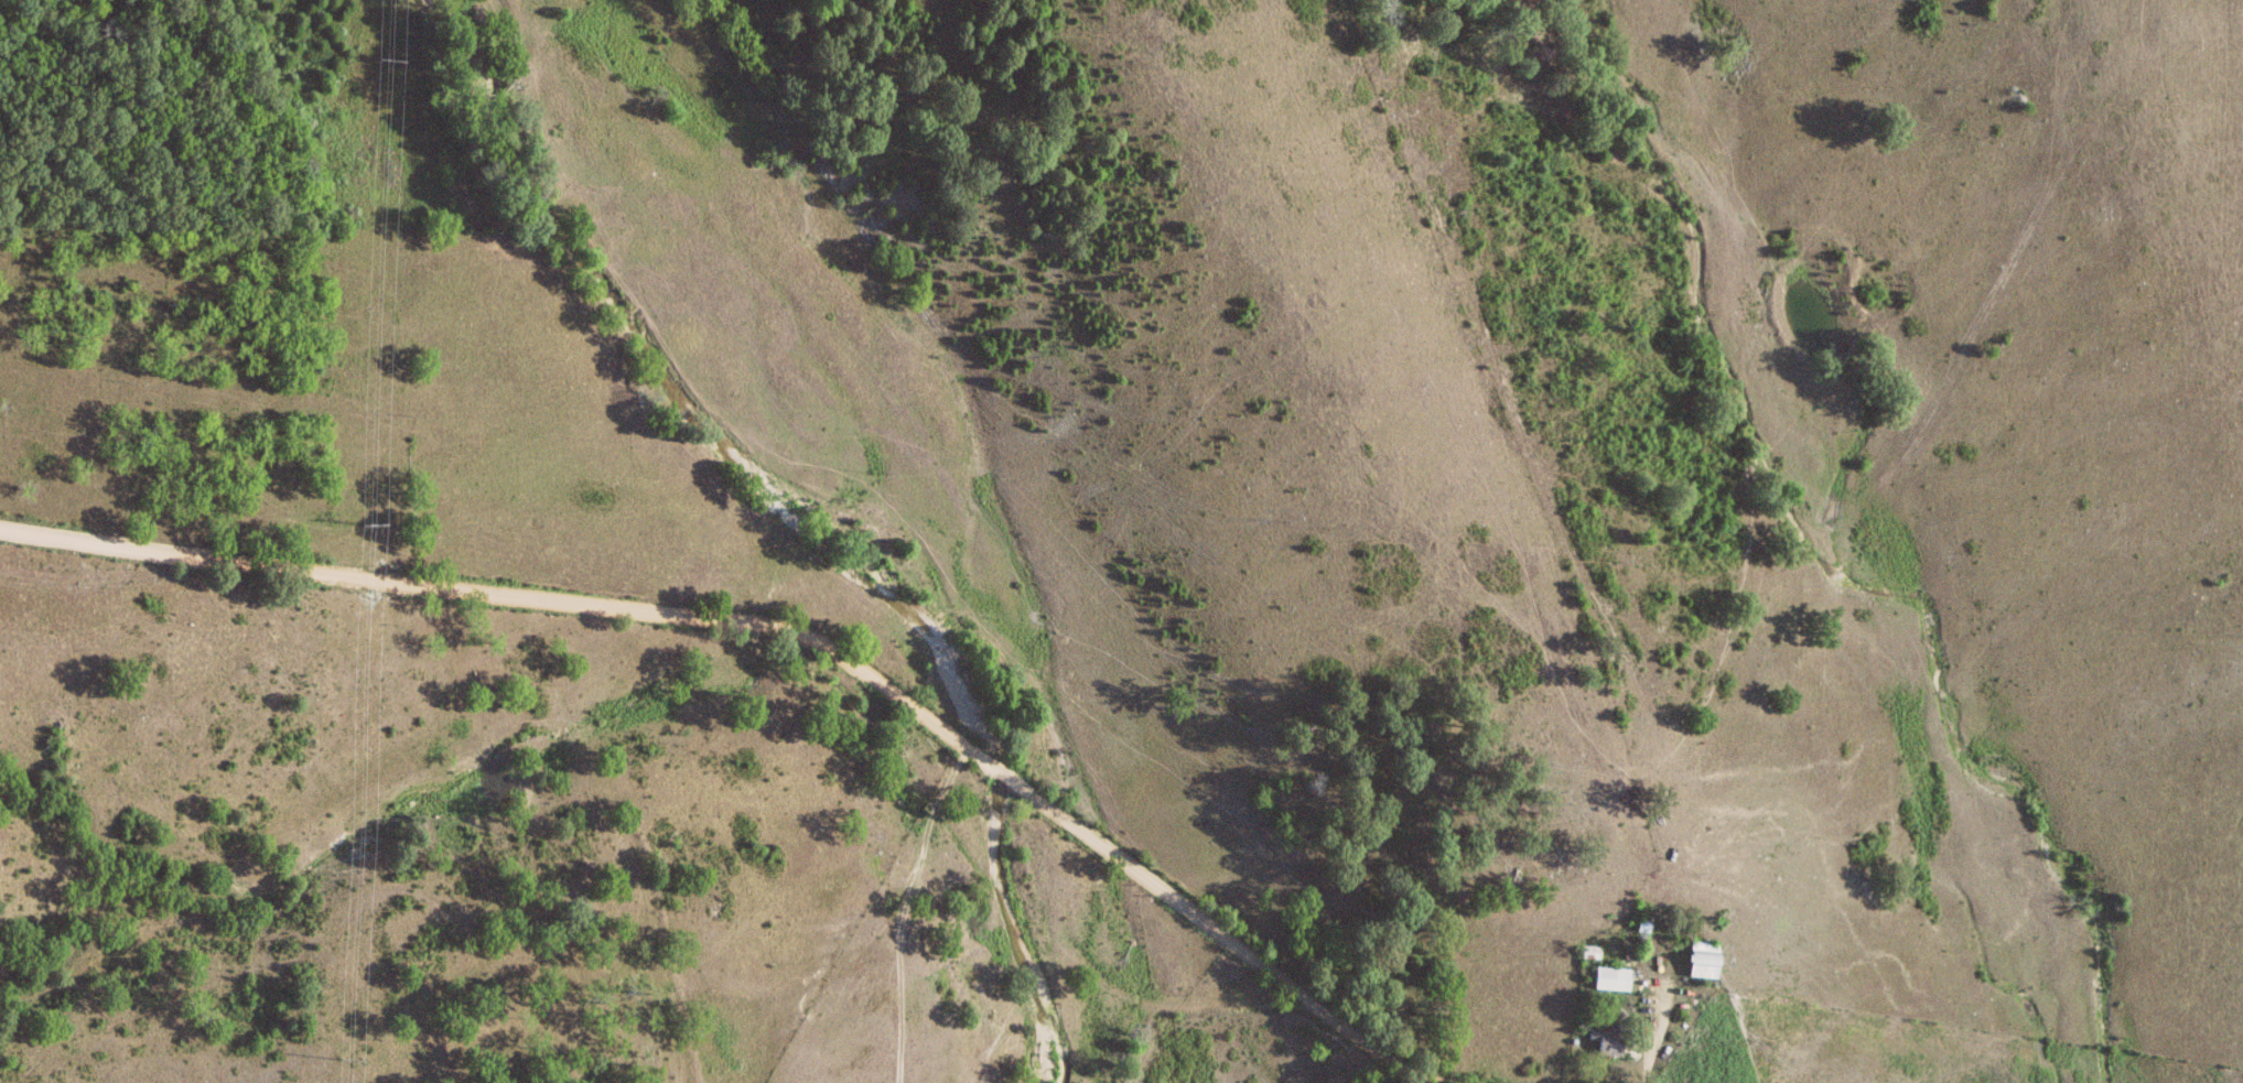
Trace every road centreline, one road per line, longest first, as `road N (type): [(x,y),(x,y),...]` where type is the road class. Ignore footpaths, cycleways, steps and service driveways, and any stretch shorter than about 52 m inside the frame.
road 1 (residential): [(1440,1082),(1410,1074),(816,638),(746,619),(0,528)]

